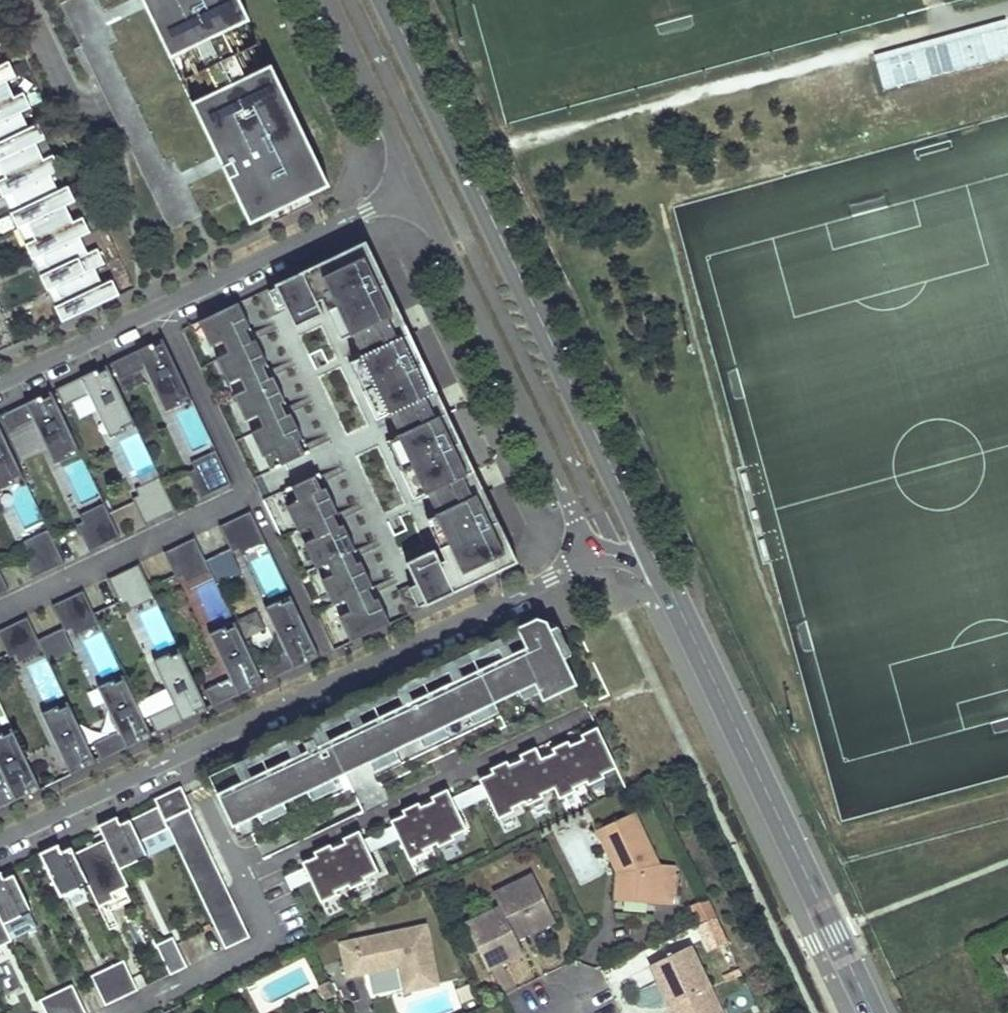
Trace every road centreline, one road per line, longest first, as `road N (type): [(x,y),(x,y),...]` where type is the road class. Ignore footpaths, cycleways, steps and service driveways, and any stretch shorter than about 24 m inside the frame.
road 1 (residential): [(0,841),(557,575),(583,546)]
road 2 (secondary): [(387,0),(653,551)]
road 3 (secondary): [(653,551),(872,1012)]
road 4 (residential): [(415,185),(0,384)]
road 5 (residential): [(415,185),(583,546)]
road 6 (residential): [(327,0),(415,185)]

